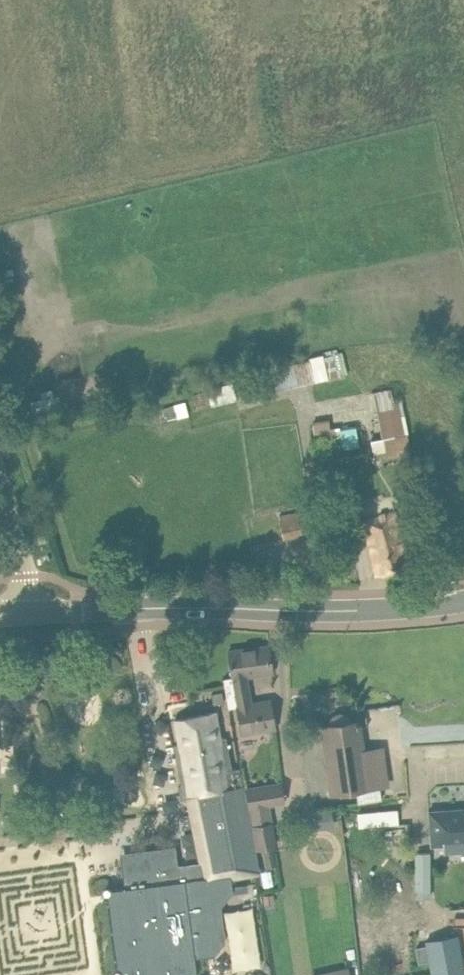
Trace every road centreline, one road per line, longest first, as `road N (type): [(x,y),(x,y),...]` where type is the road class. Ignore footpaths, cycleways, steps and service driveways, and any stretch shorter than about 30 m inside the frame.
road 1 (tertiary): [(26,614),(463,600)]
road 2 (unclassified): [(26,614),(26,573),(0,484)]

